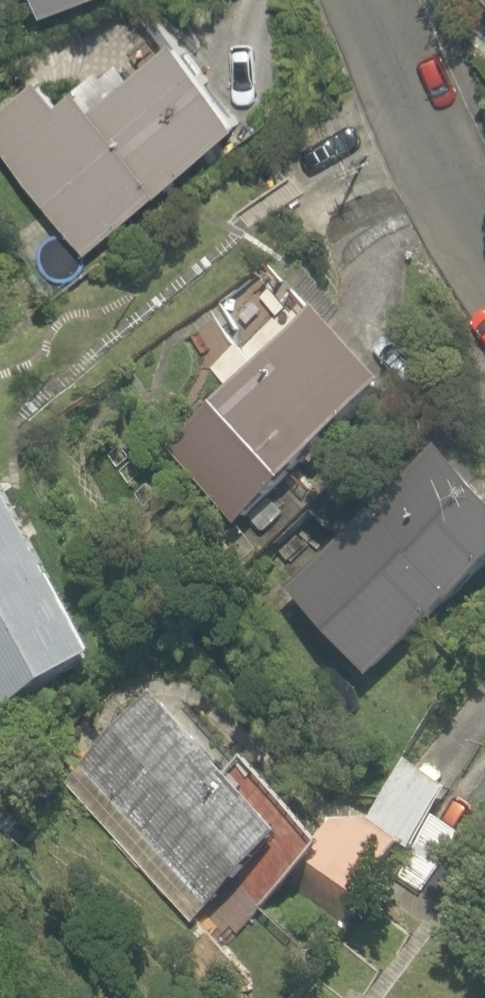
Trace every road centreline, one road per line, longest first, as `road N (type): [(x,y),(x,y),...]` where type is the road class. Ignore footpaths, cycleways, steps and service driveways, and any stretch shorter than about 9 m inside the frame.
road 1 (residential): [(370,0),(438,182),(484,260)]

